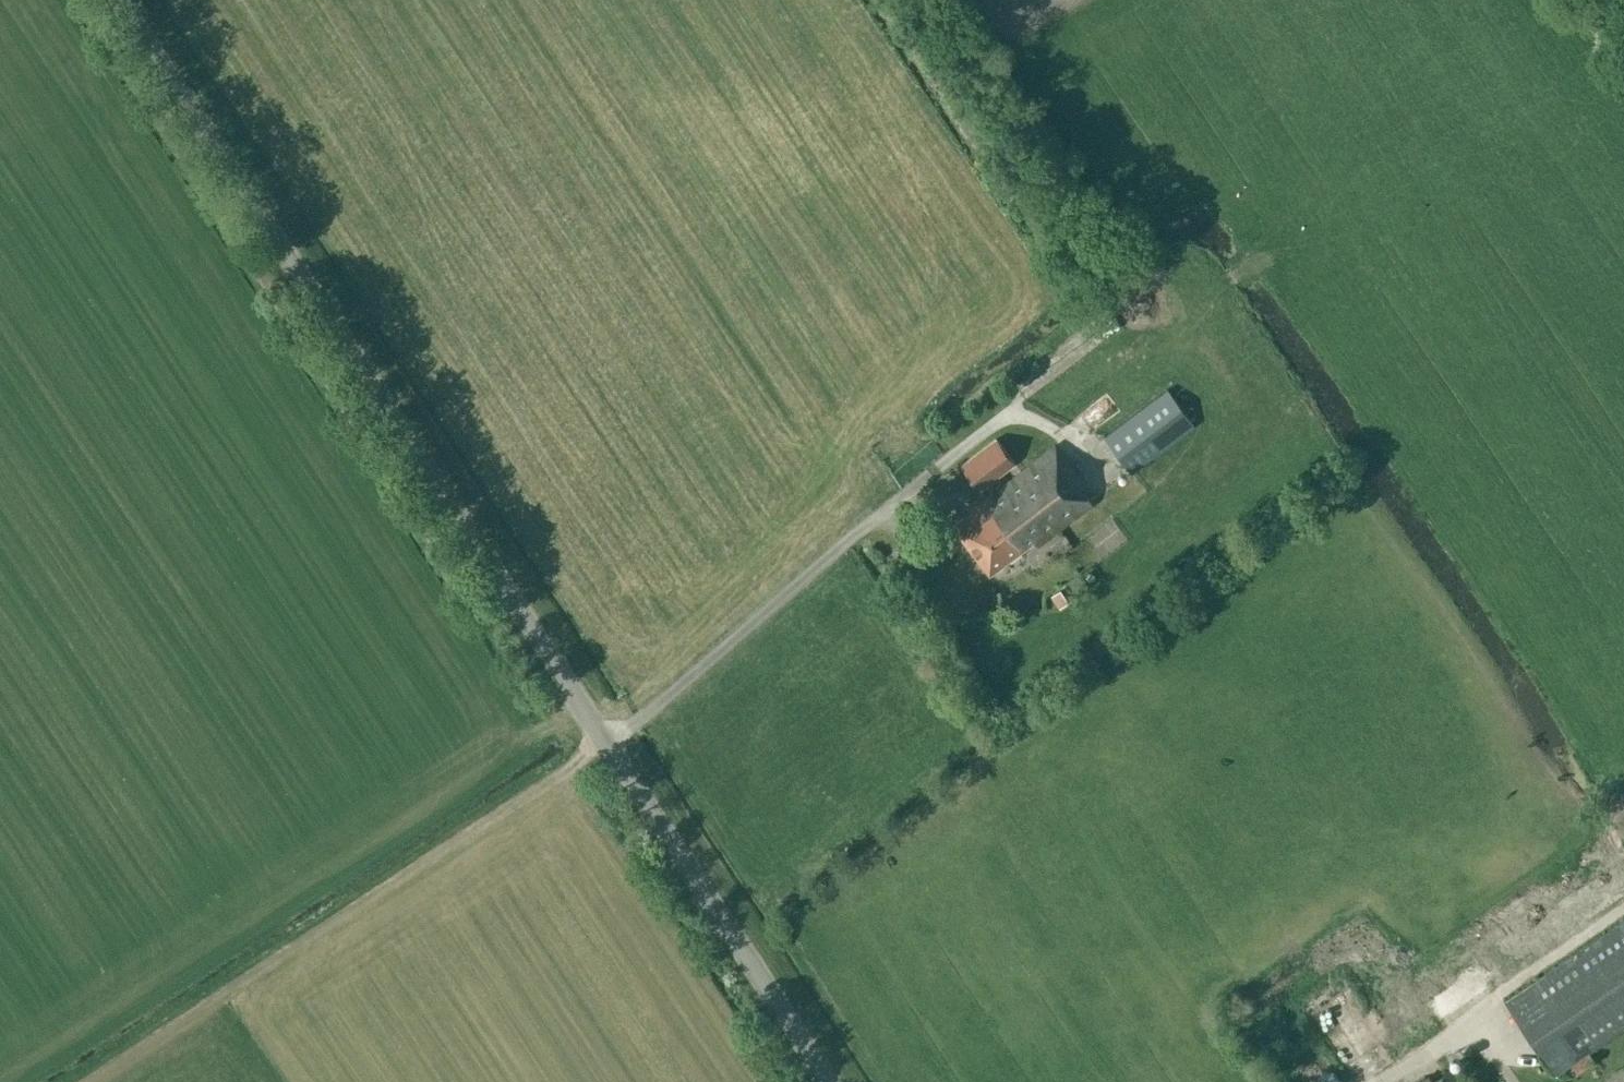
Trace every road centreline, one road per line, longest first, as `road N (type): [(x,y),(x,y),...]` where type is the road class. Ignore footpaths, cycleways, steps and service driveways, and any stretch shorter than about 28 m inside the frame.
road 1 (tertiary): [(831,1081),(130,0)]

